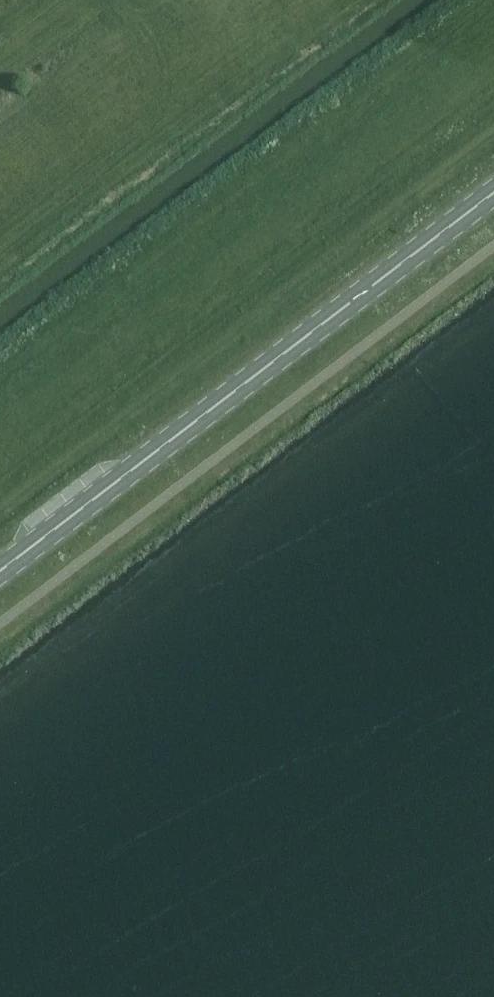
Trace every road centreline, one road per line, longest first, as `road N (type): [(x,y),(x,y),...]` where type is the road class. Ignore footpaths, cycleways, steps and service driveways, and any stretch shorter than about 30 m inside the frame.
road 1 (primary): [(0,571),(493,193)]

